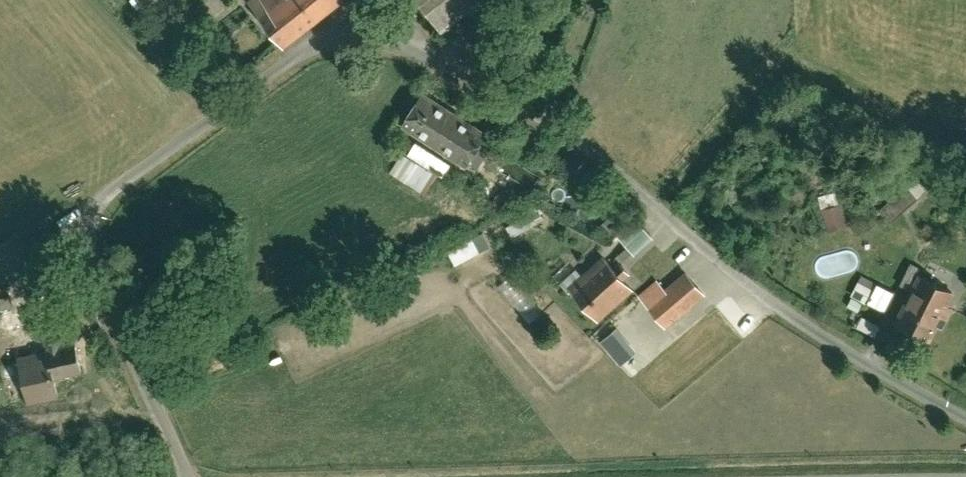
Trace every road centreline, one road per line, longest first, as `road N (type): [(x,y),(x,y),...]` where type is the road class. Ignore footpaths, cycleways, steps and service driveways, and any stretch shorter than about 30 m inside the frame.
road 1 (residential): [(965,419),(829,343),(595,150),(392,22),(368,15),(343,24),(97,207),(88,230),(95,277),(184,476)]

